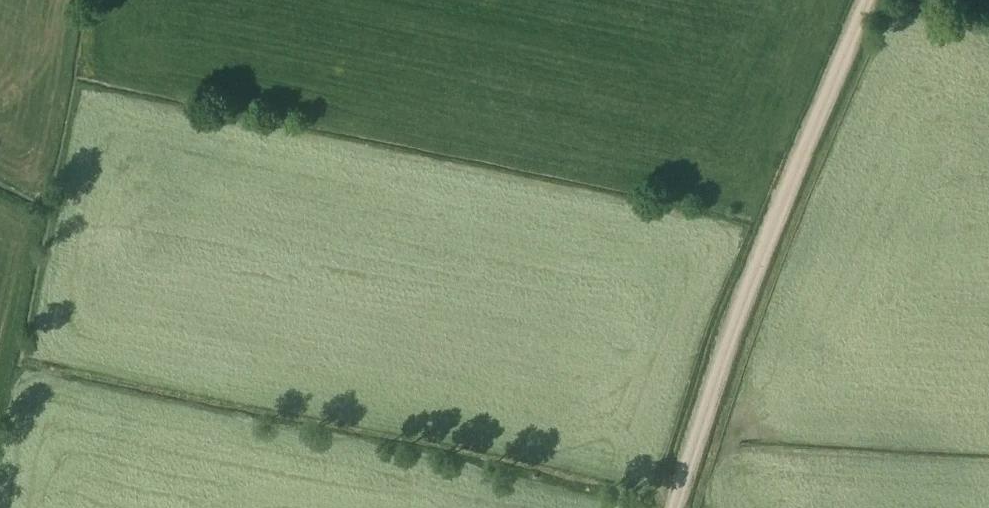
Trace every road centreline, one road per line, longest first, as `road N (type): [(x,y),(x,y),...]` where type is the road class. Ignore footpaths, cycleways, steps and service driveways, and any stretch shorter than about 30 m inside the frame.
road 1 (track): [(676,507),(738,314),(866,0)]

